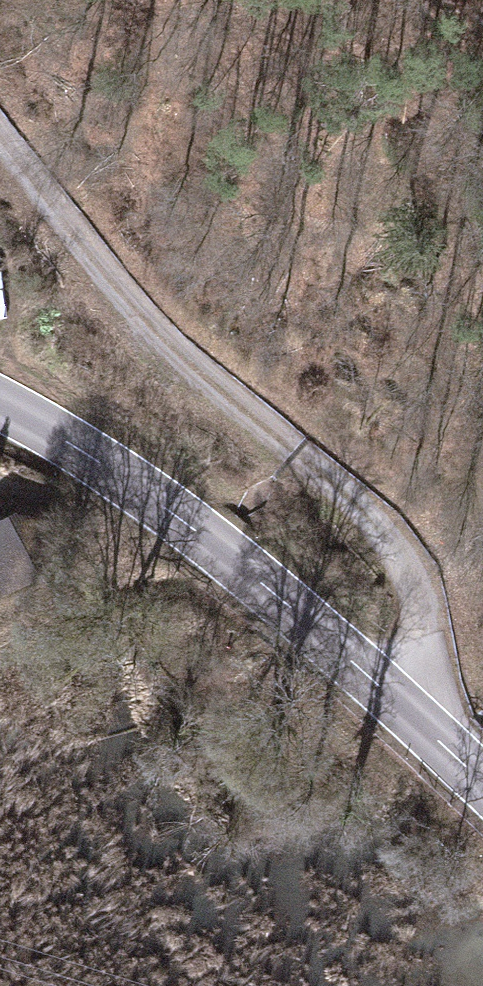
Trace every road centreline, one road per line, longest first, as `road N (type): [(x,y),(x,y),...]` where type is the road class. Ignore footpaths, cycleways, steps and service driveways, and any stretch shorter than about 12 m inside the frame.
road 1 (track): [(0,136),(143,316),(410,553),(423,636),(404,705)]
road 2 (secondary): [(0,401),(119,469),(241,564),(482,779)]

